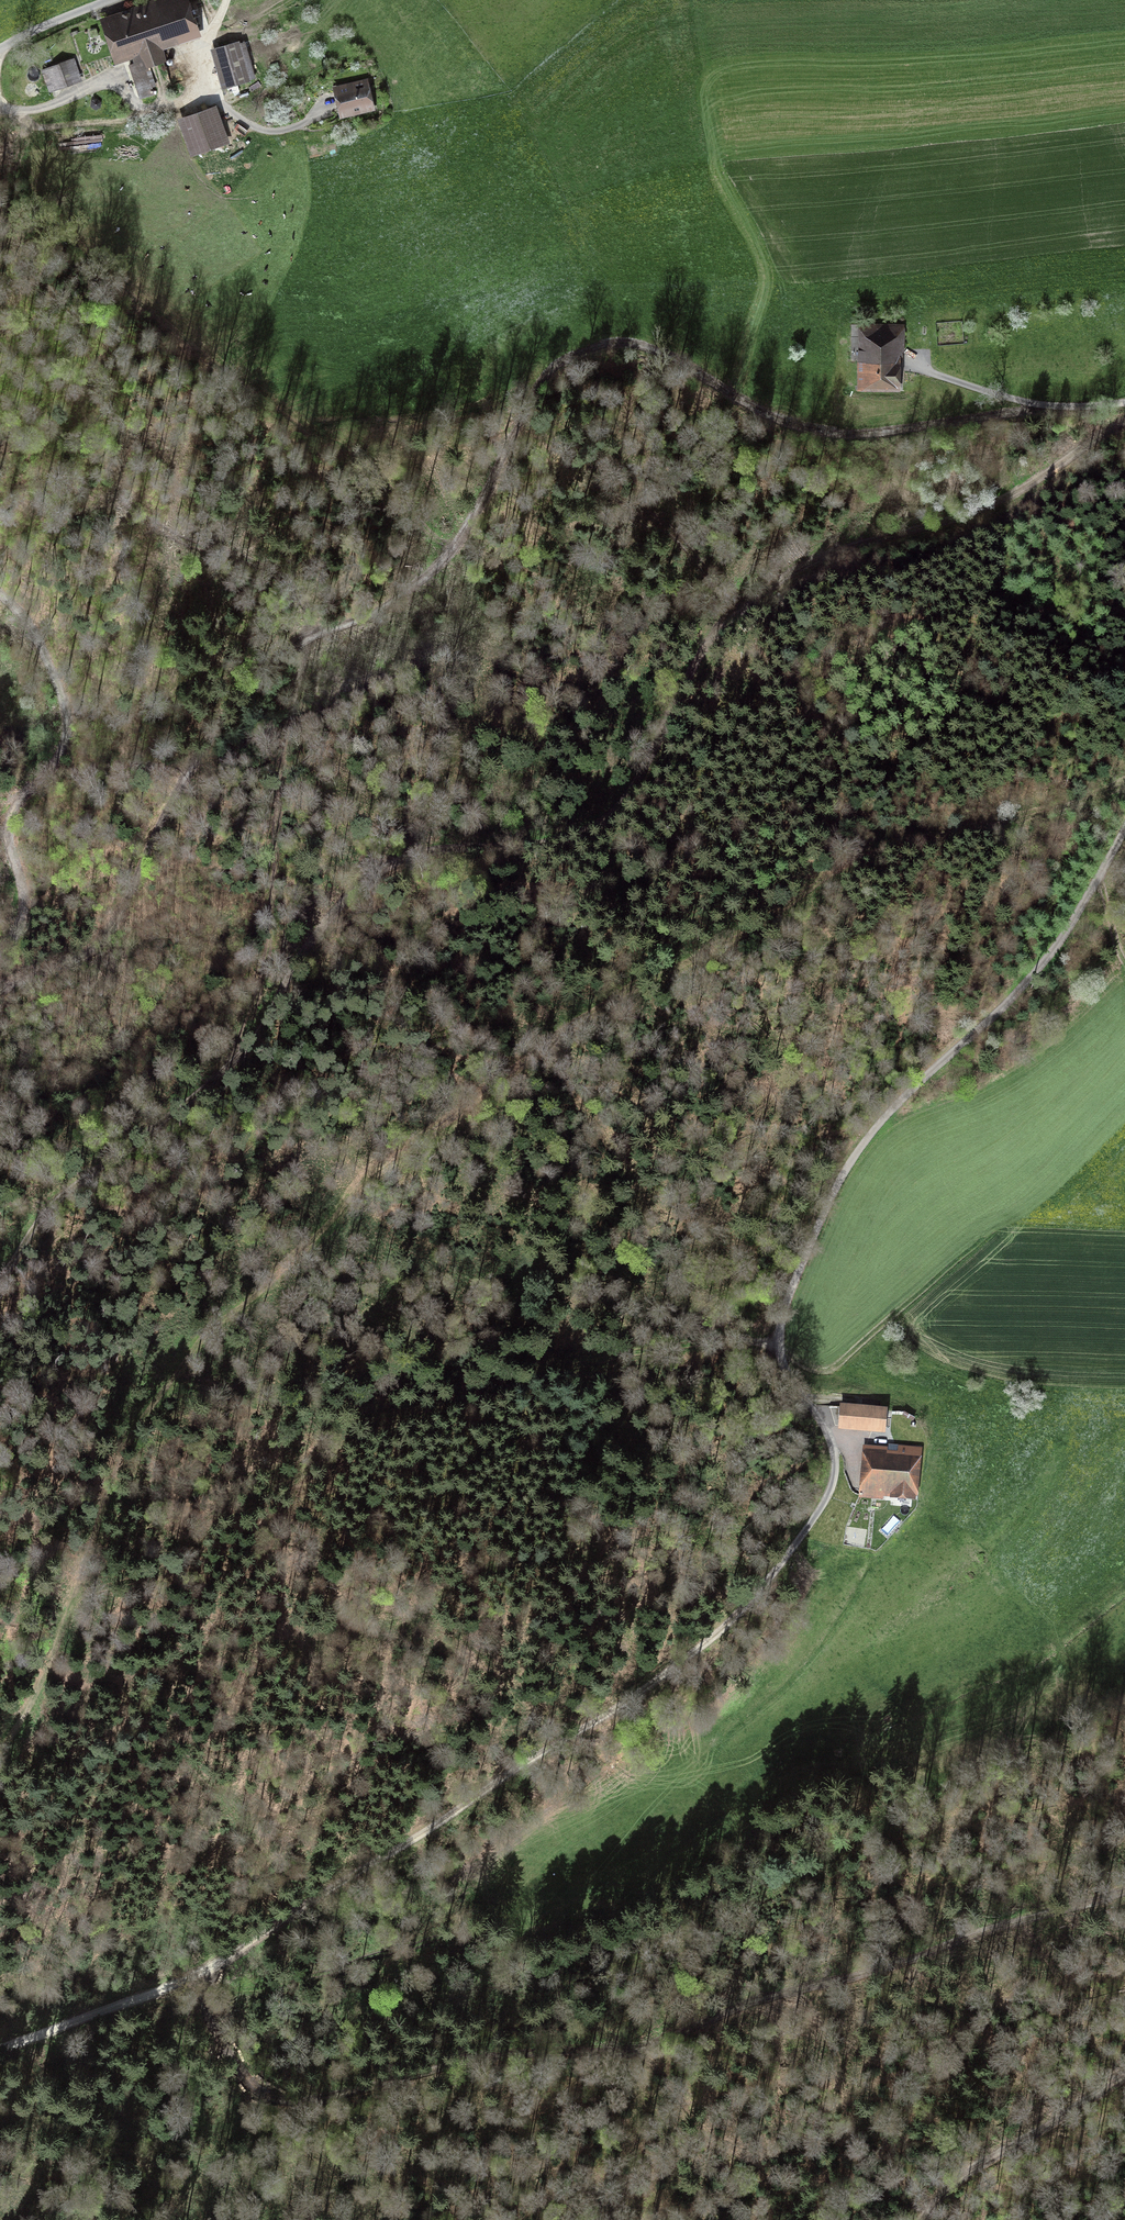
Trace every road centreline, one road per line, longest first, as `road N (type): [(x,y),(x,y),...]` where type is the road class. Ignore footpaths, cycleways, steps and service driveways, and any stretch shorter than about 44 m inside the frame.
road 1 (track): [(0,1761),(26,1730),(117,1475),(179,1354),(257,1294),(311,1226),(375,1169),(547,1042),(866,853),(996,827),(1124,785)]
road 2 (track): [(1124,423),(990,504),(844,547),(755,594),(710,638),(621,803),(589,832),(439,847),(369,875),(313,935),(259,1032),(170,1117),(67,1189),(0,1278)]
road 3 (track): [(185,1979),(250,2082),(272,2096),(301,2100),(460,2061),(644,2048),(754,1999),(865,1973),(978,1930),(1124,1891)]
road 4 (track): [(778,1568),(739,1612),(627,1704),(528,1760),(207,1969),(0,2048)]
road 5 (track): [(0,990),(107,936),(165,809),(213,733),(283,656),(398,596),(449,551),(541,382)]
road 6 (track): [(541,382),(566,356),(633,342),(770,416),(815,430),(874,432),(1055,407)]
road 7 (track): [(233,1057),(259,983),(278,789),(308,639)]
road 8 (track): [(0,595),(32,627),(66,717),(56,756),(10,812),(7,845),(24,897),(17,934),(0,955)]
road 9 (track): [(1004,1224),(839,1364),(821,1371),(780,1355)]
road 10 (track): [(922,2219),(966,2173),(1124,2077)]

